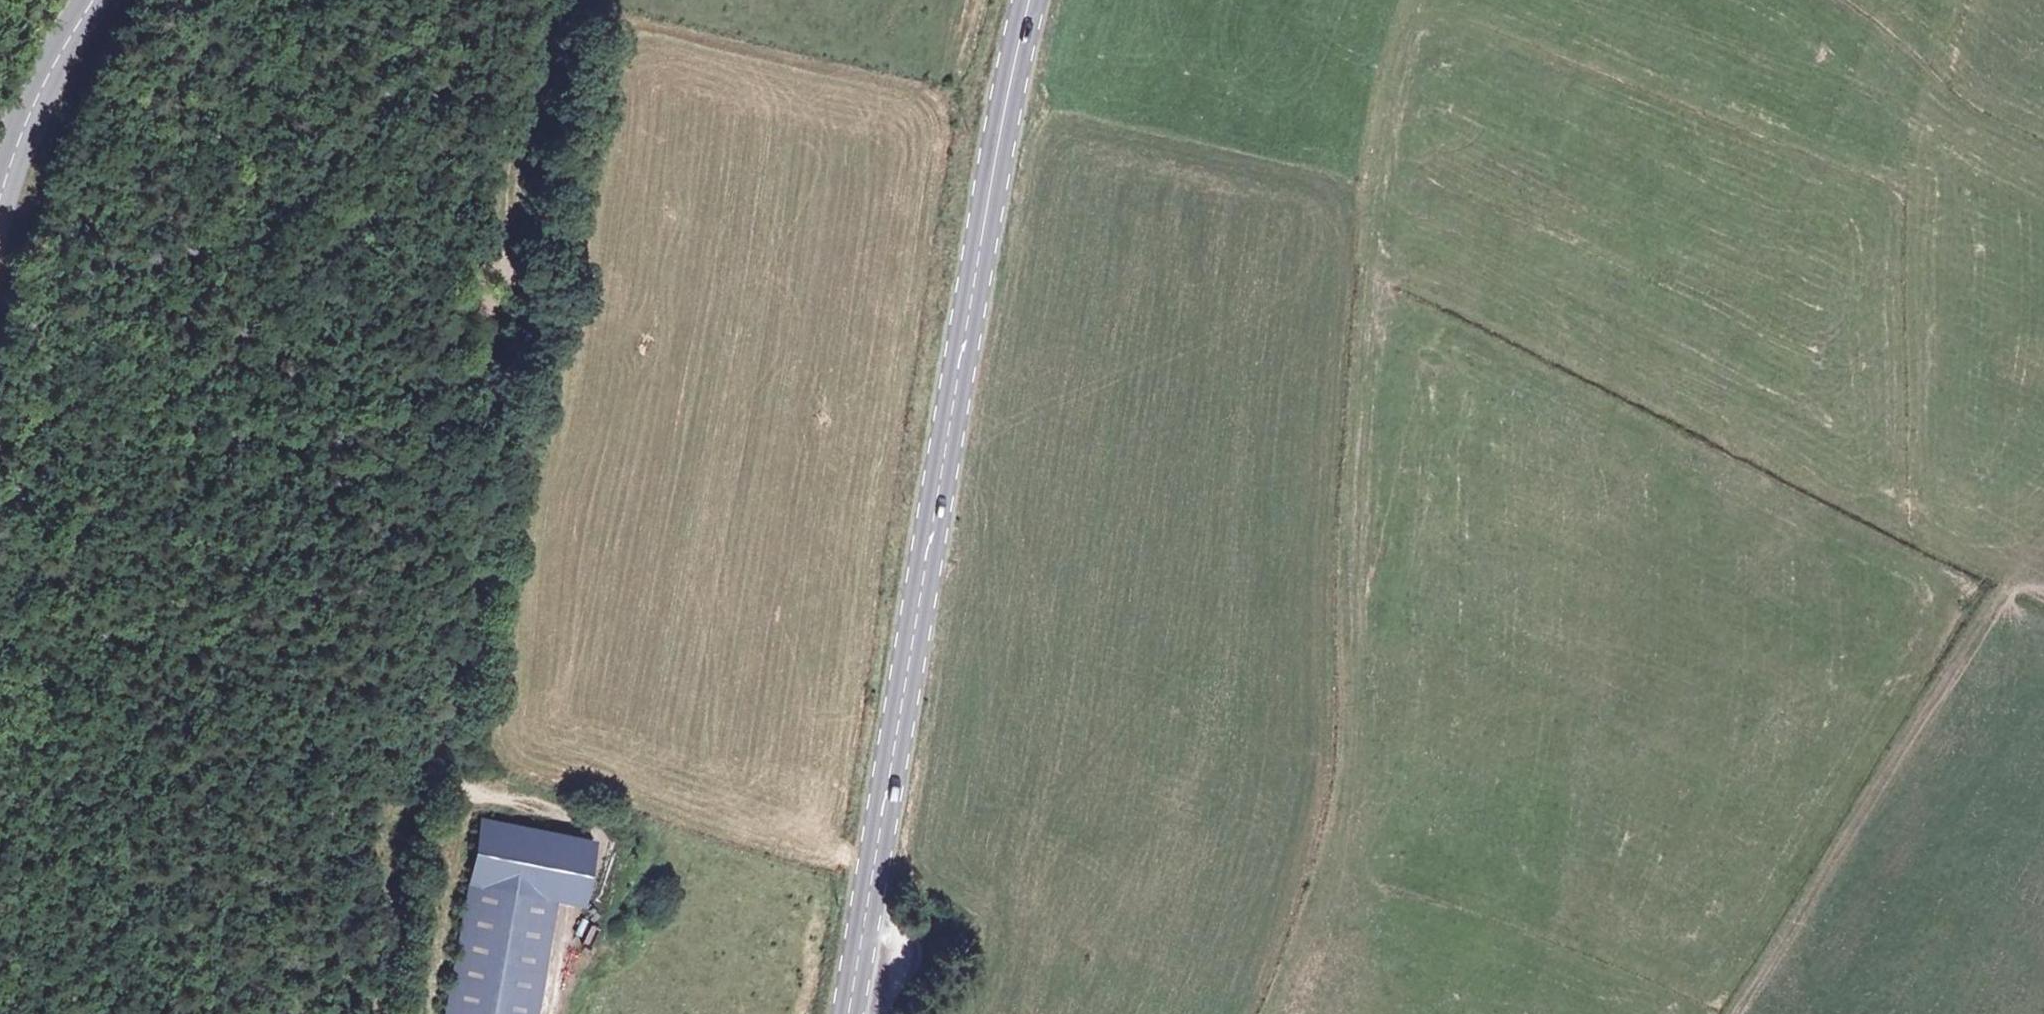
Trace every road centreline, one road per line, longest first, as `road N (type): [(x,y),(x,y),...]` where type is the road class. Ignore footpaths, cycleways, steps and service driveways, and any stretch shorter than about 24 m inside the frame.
road 1 (secondary): [(849,1013),(1030,0)]
road 2 (tertiary): [(97,0),(33,118),(0,208)]

